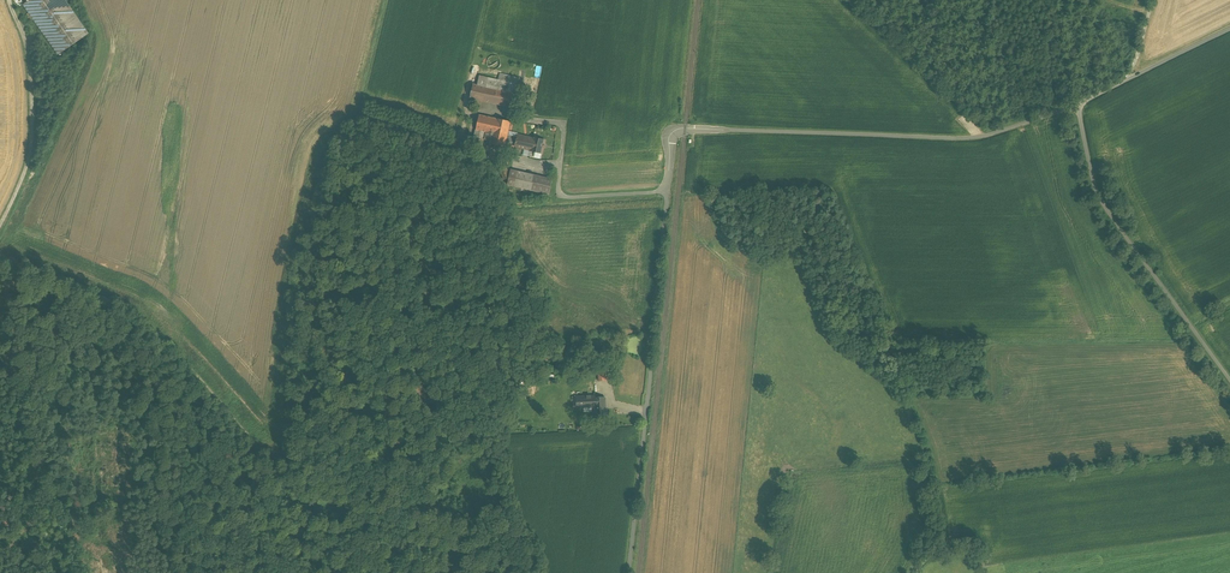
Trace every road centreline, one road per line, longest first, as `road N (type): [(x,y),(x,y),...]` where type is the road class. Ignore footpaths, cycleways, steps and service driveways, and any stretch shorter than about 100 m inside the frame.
road 1 (unclassified): [(628,572),(672,135),(970,138),(1071,105)]
road 2 (unclassified): [(1071,105),(1101,196),(1229,376)]
road 3 (track): [(0,224),(27,161),(33,119),(27,39),(10,0)]
road 4 (unclassified): [(1229,27),(1071,105)]

